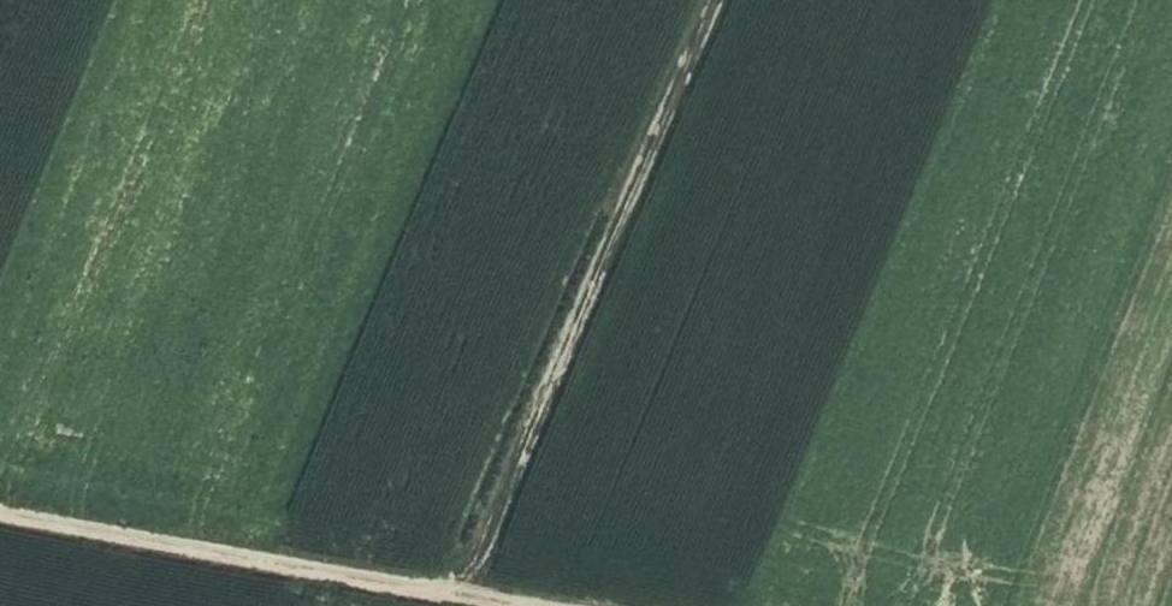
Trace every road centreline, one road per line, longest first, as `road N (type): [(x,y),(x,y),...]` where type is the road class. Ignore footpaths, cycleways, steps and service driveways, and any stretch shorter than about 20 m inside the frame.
road 1 (track): [(723,0),(533,429),(469,599)]
road 2 (track): [(512,605),(259,567),(0,515)]

